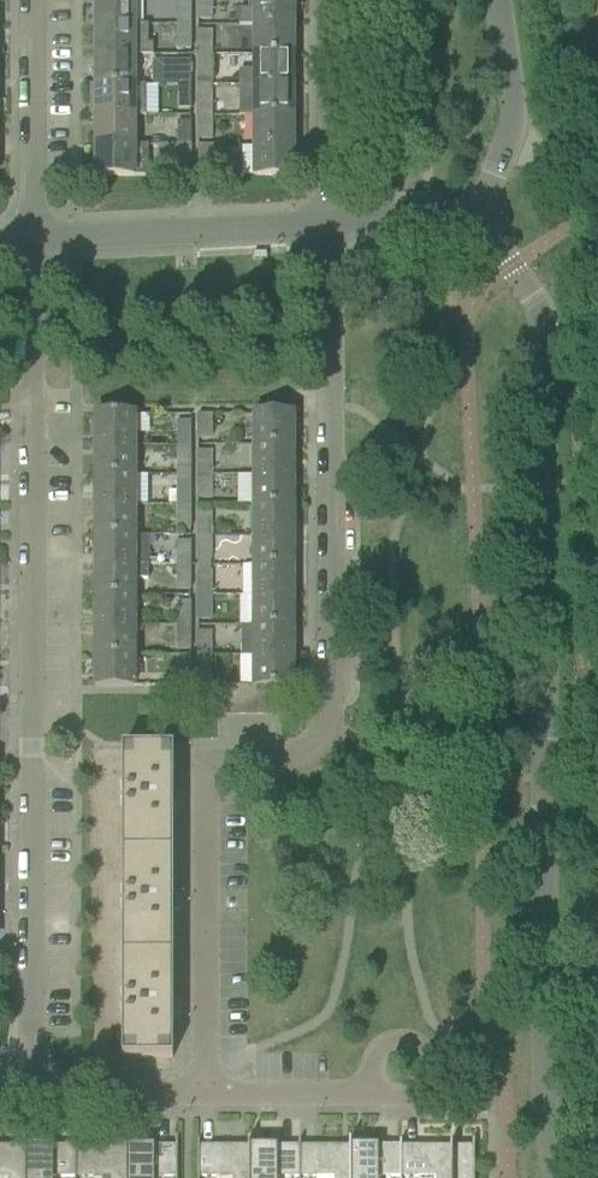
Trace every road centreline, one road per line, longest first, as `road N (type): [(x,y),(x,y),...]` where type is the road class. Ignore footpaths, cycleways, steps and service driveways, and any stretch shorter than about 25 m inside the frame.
road 1 (tertiary): [(553,1177),(541,1107),(535,321),(528,295),(477,219)]
road 2 (residential): [(203,1098),(208,778),(220,763),(304,762),(331,725),(327,225)]
road 3 (residential): [(28,1084),(34,236)]
road 4 (residential): [(34,236),(327,225)]
road 5 (residential): [(34,236),(32,0)]
road 6 (residential): [(327,225),(327,0)]
road 7 (residential): [(28,1084),(58,1098),(203,1098)]
road 8 (residential): [(203,1098),(373,1098)]
road 9 (residential): [(373,1098),(413,1098),(426,1078),(424,1058),(411,1047),(391,1046),(373,1069)]
road 10 (residential): [(327,225),(477,219)]
road 11 (tertiary): [(509,149),(492,0)]

